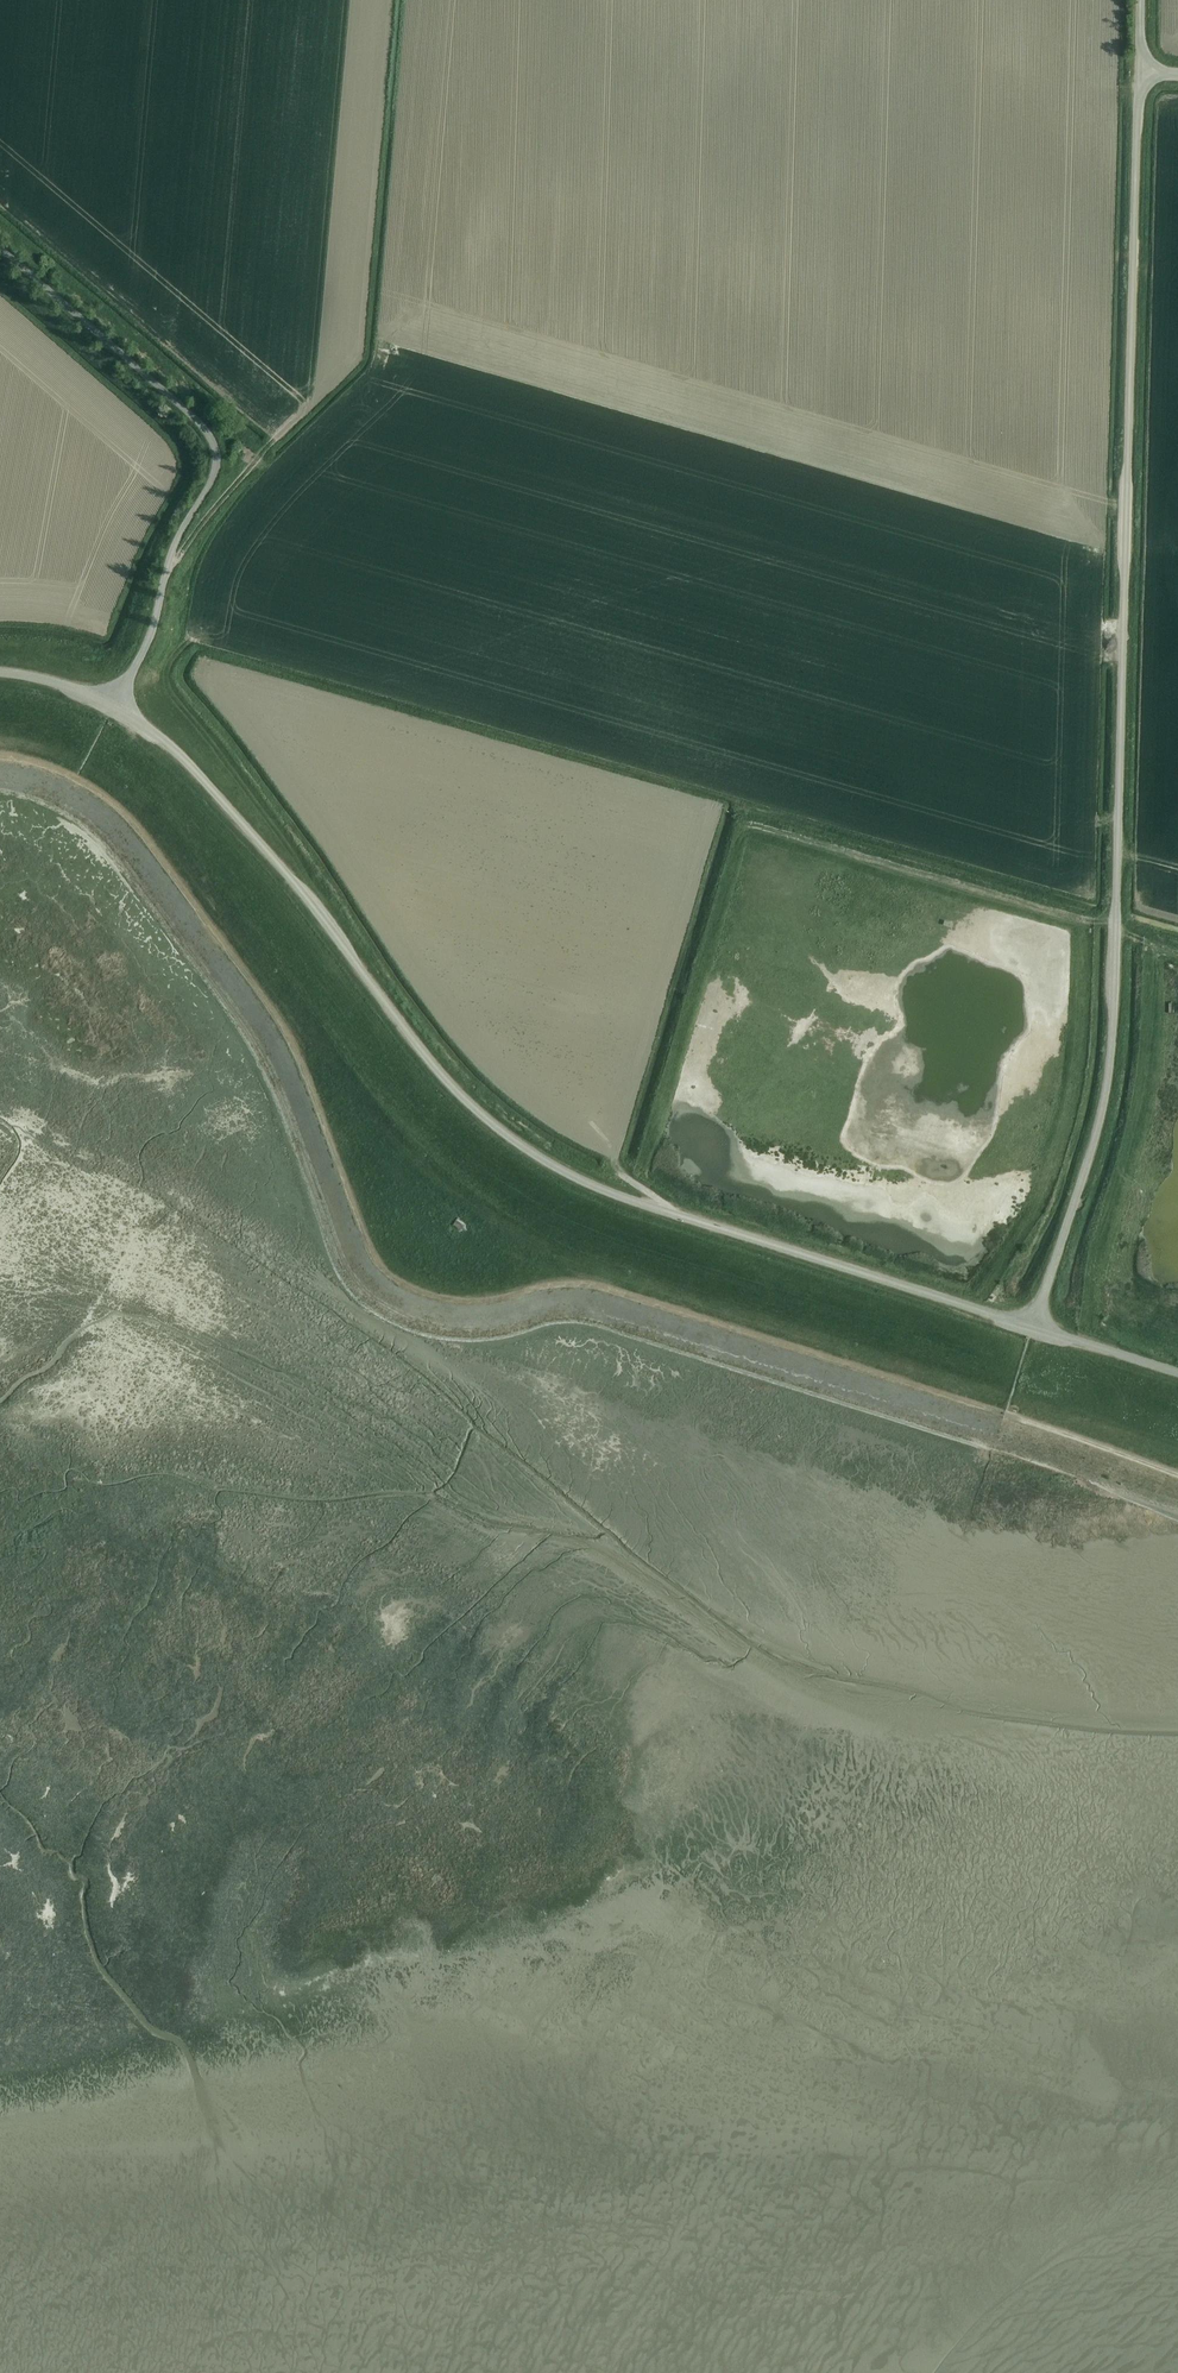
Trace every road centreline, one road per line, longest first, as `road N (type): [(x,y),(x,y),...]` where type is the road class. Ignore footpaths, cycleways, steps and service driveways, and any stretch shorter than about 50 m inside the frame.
road 1 (unclassified): [(1035,1324),(1108,1082),(1141,73)]
road 2 (unclassified): [(1035,1324),(605,1192),(529,1153),(424,1056),(323,916),(192,770),(115,704)]
road 3 (unclassified): [(115,704),(156,630),(169,566),(210,473),(208,448),(197,428),(0,254)]
road 4 (unclassified): [(1177,1375),(1035,1324)]
road 5 (unclassified): [(115,704),(32,673),(0,671)]

